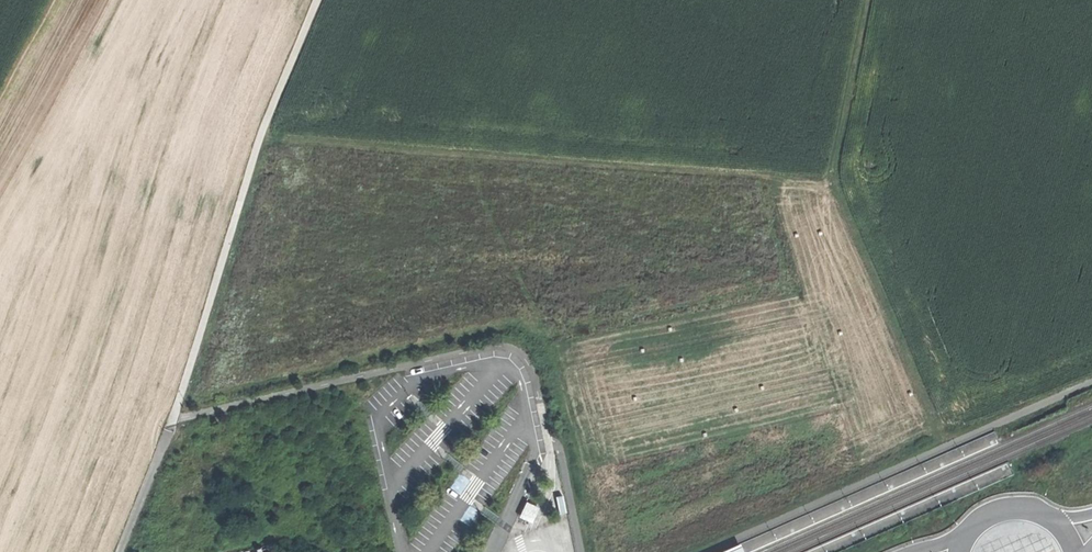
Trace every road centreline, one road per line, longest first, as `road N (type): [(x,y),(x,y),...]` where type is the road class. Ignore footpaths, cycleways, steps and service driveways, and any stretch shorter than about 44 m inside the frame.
road 1 (track): [(868,0),(832,172),(948,446)]

